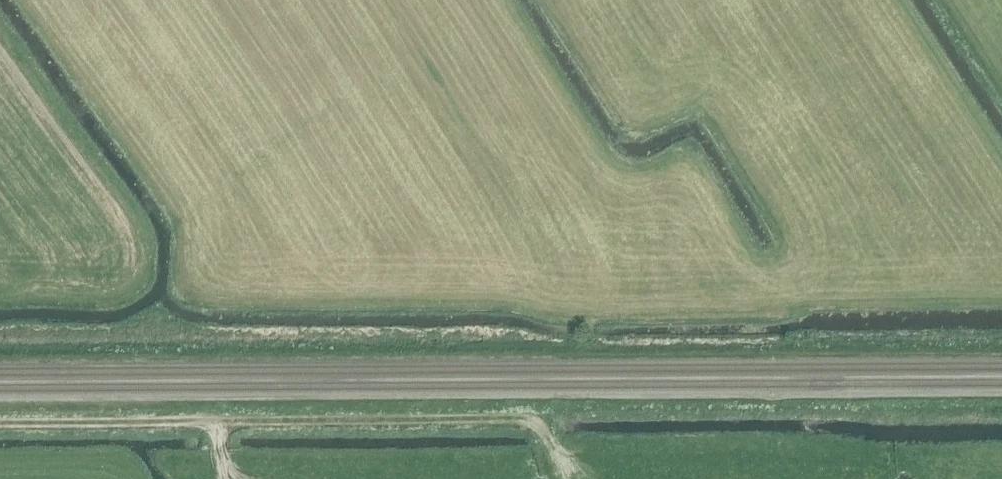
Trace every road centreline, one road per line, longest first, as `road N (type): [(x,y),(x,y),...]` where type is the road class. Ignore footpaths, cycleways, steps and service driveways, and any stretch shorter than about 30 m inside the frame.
road 1 (track): [(0,425),(528,419),(549,440)]

